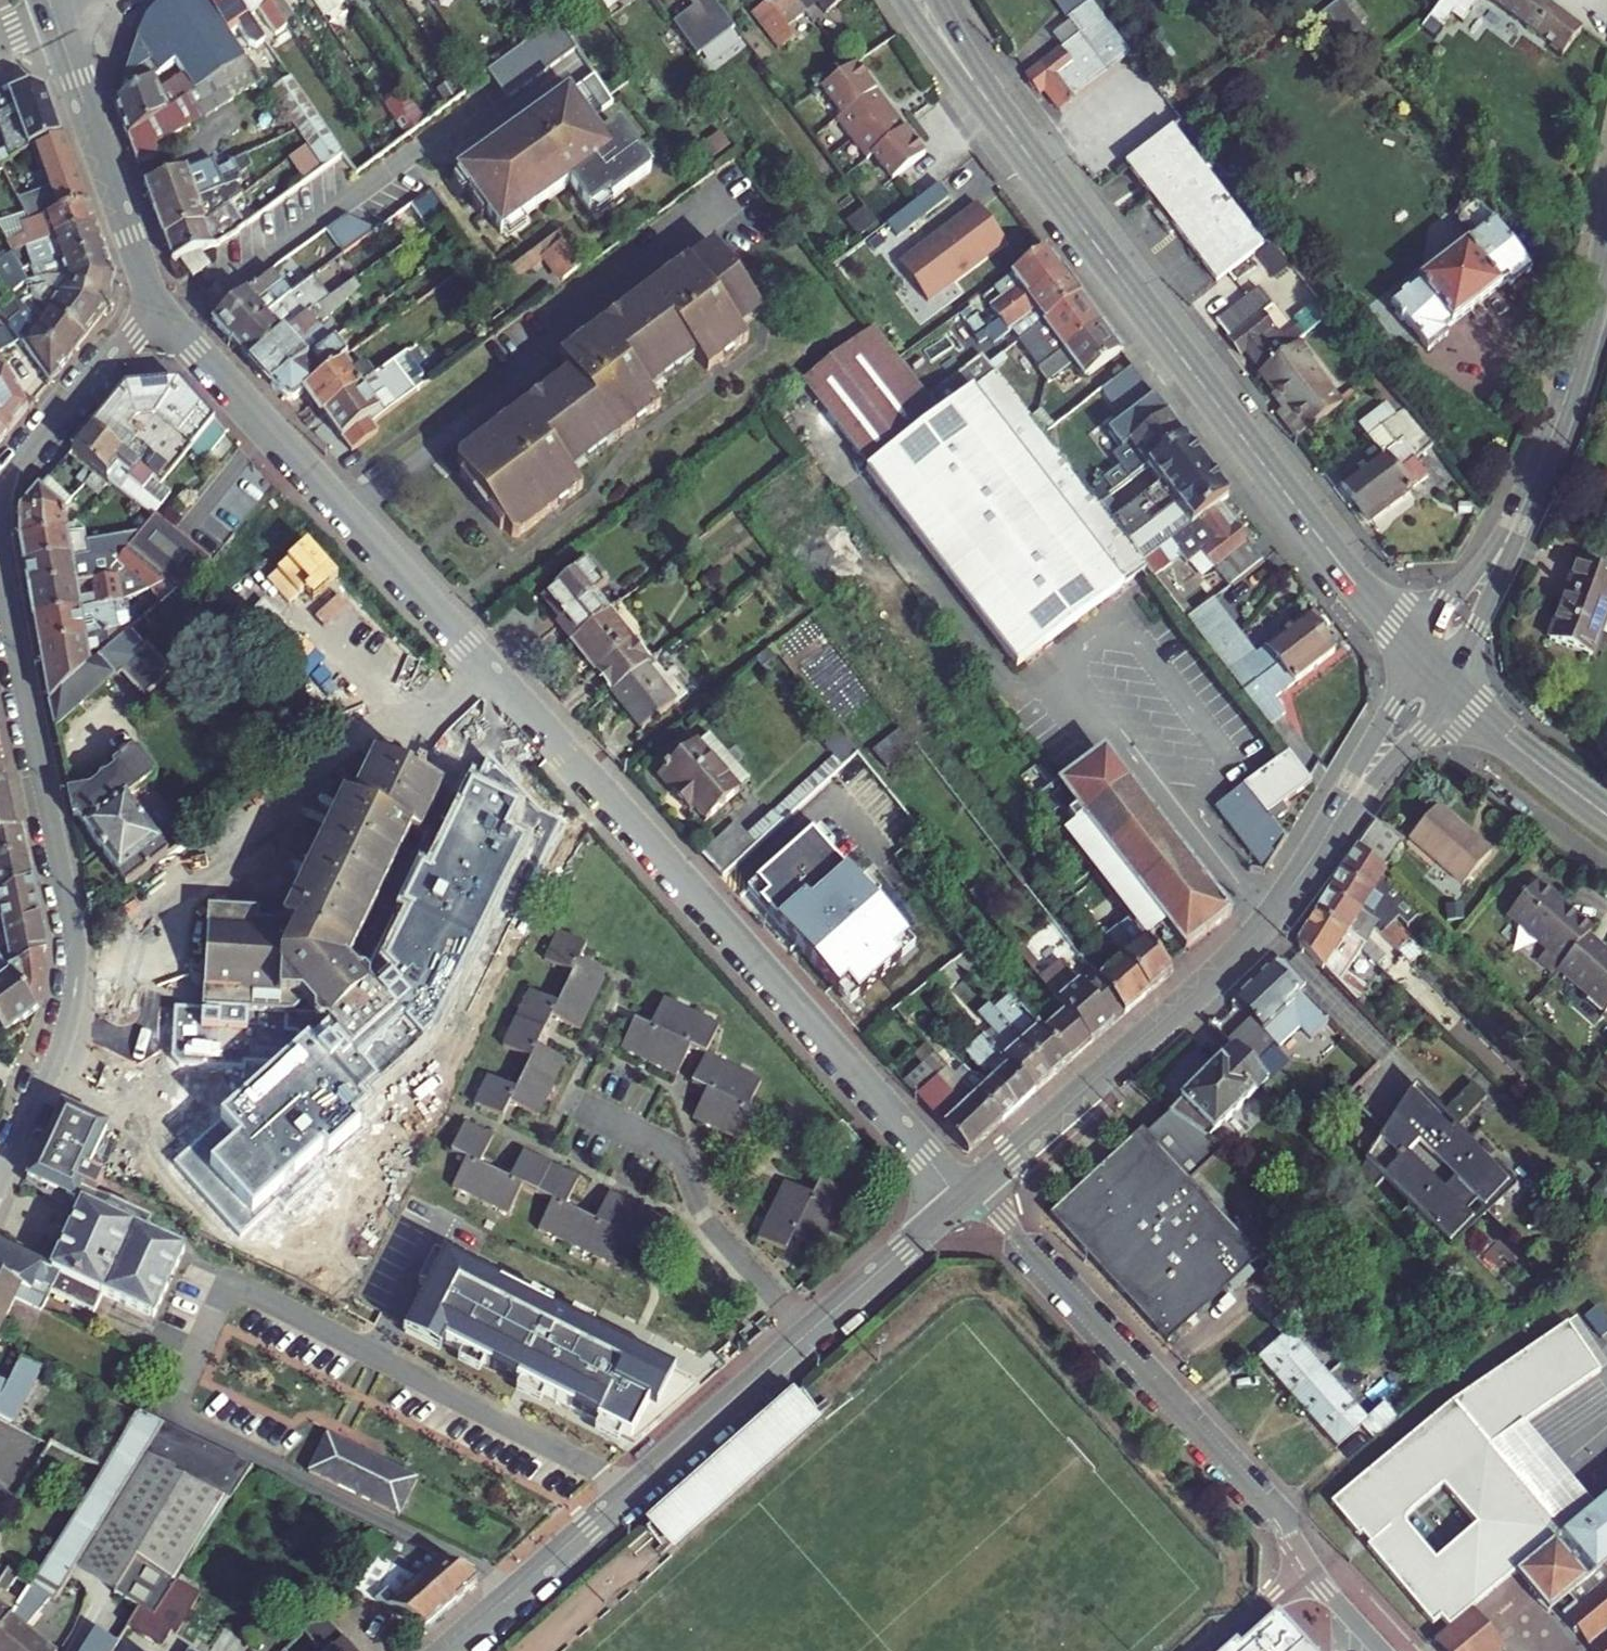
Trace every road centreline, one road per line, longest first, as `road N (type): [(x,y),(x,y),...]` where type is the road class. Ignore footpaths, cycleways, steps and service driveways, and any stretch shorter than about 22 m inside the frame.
road 1 (residential): [(966,1194),(158,304)]
road 2 (residential): [(449,1650),(966,1194)]
road 3 (secondary): [(996,113),(1354,584),(1419,654)]
road 4 (residential): [(0,551),(77,967),(67,1026),(0,1178)]
road 5 (residential): [(1384,1650),(1263,1500),(1005,1224),(966,1194)]
road 6 (residential): [(966,1194),(1222,969),(1294,884)]
road 7 (residential): [(50,7),(158,304)]
road 8 (residential): [(1419,654),(1294,884)]
road 9 (residential): [(1294,884),(1451,684)]
road 10 (residential): [(158,304),(23,458),(0,496)]
road 11 (residential): [(1538,472),(1606,245)]
road 12 (residential): [(1451,684),(1538,472)]
road 13 (residential): [(1538,472),(1419,654)]
road 14 (secondary): [(1606,812),(1451,684)]
road 15 (secondary): [(904,0),(996,113)]
road 16 (secondary): [(996,113),(935,0)]

